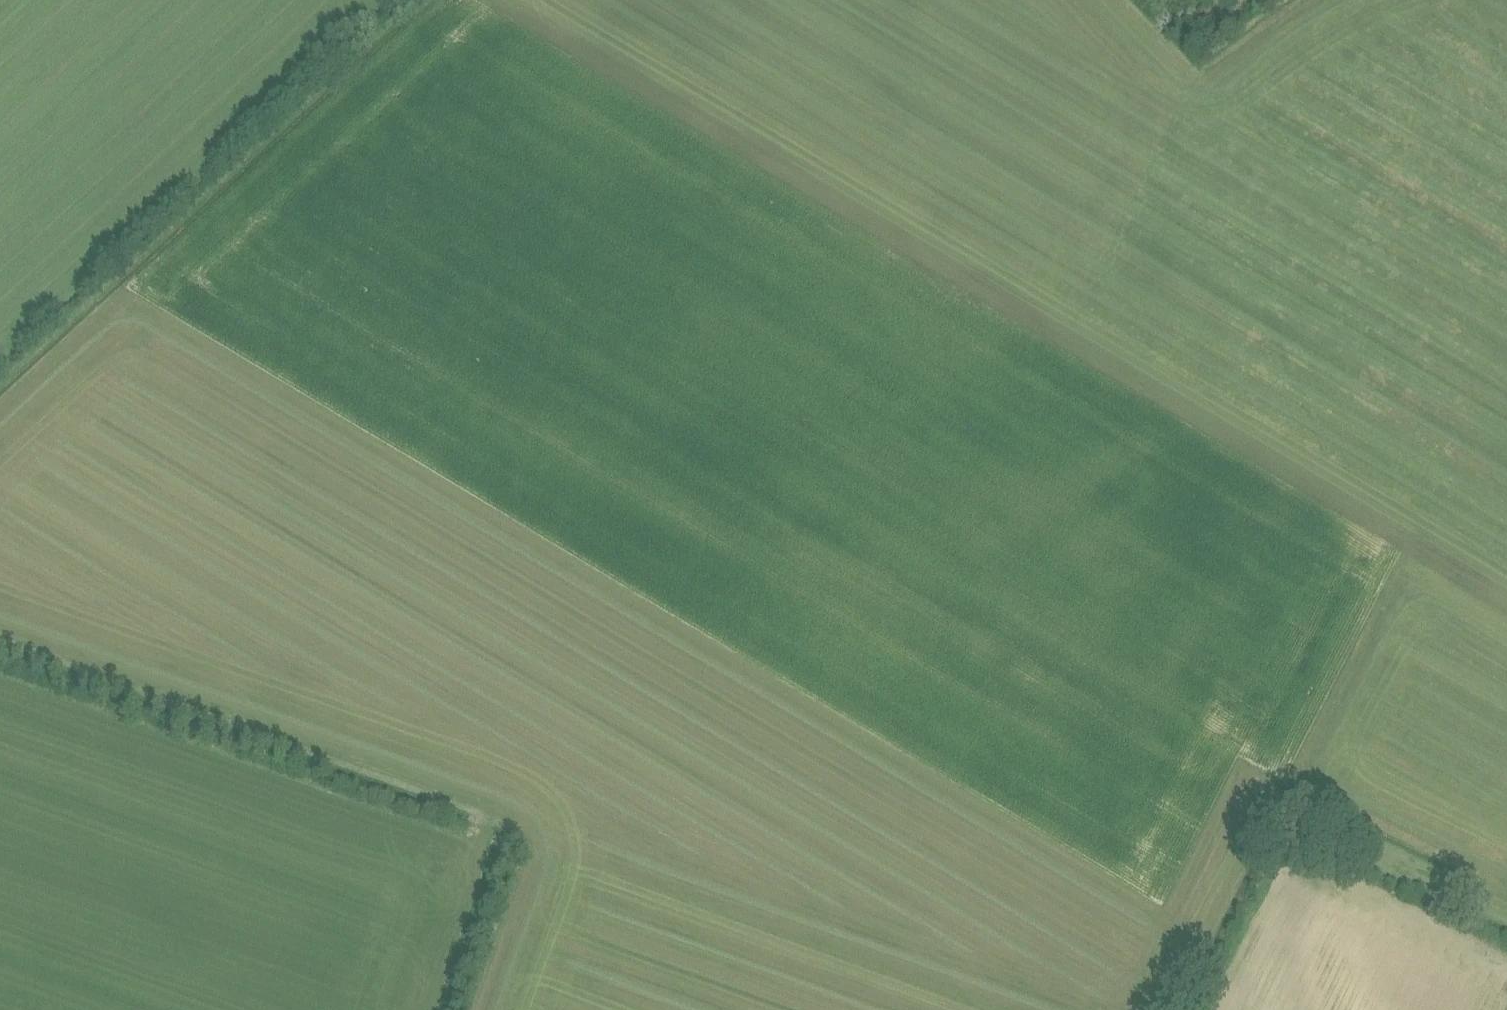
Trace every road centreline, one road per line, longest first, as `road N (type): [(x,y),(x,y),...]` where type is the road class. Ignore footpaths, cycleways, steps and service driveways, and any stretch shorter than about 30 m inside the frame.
road 1 (unclassified): [(1506,910),(1383,856)]

